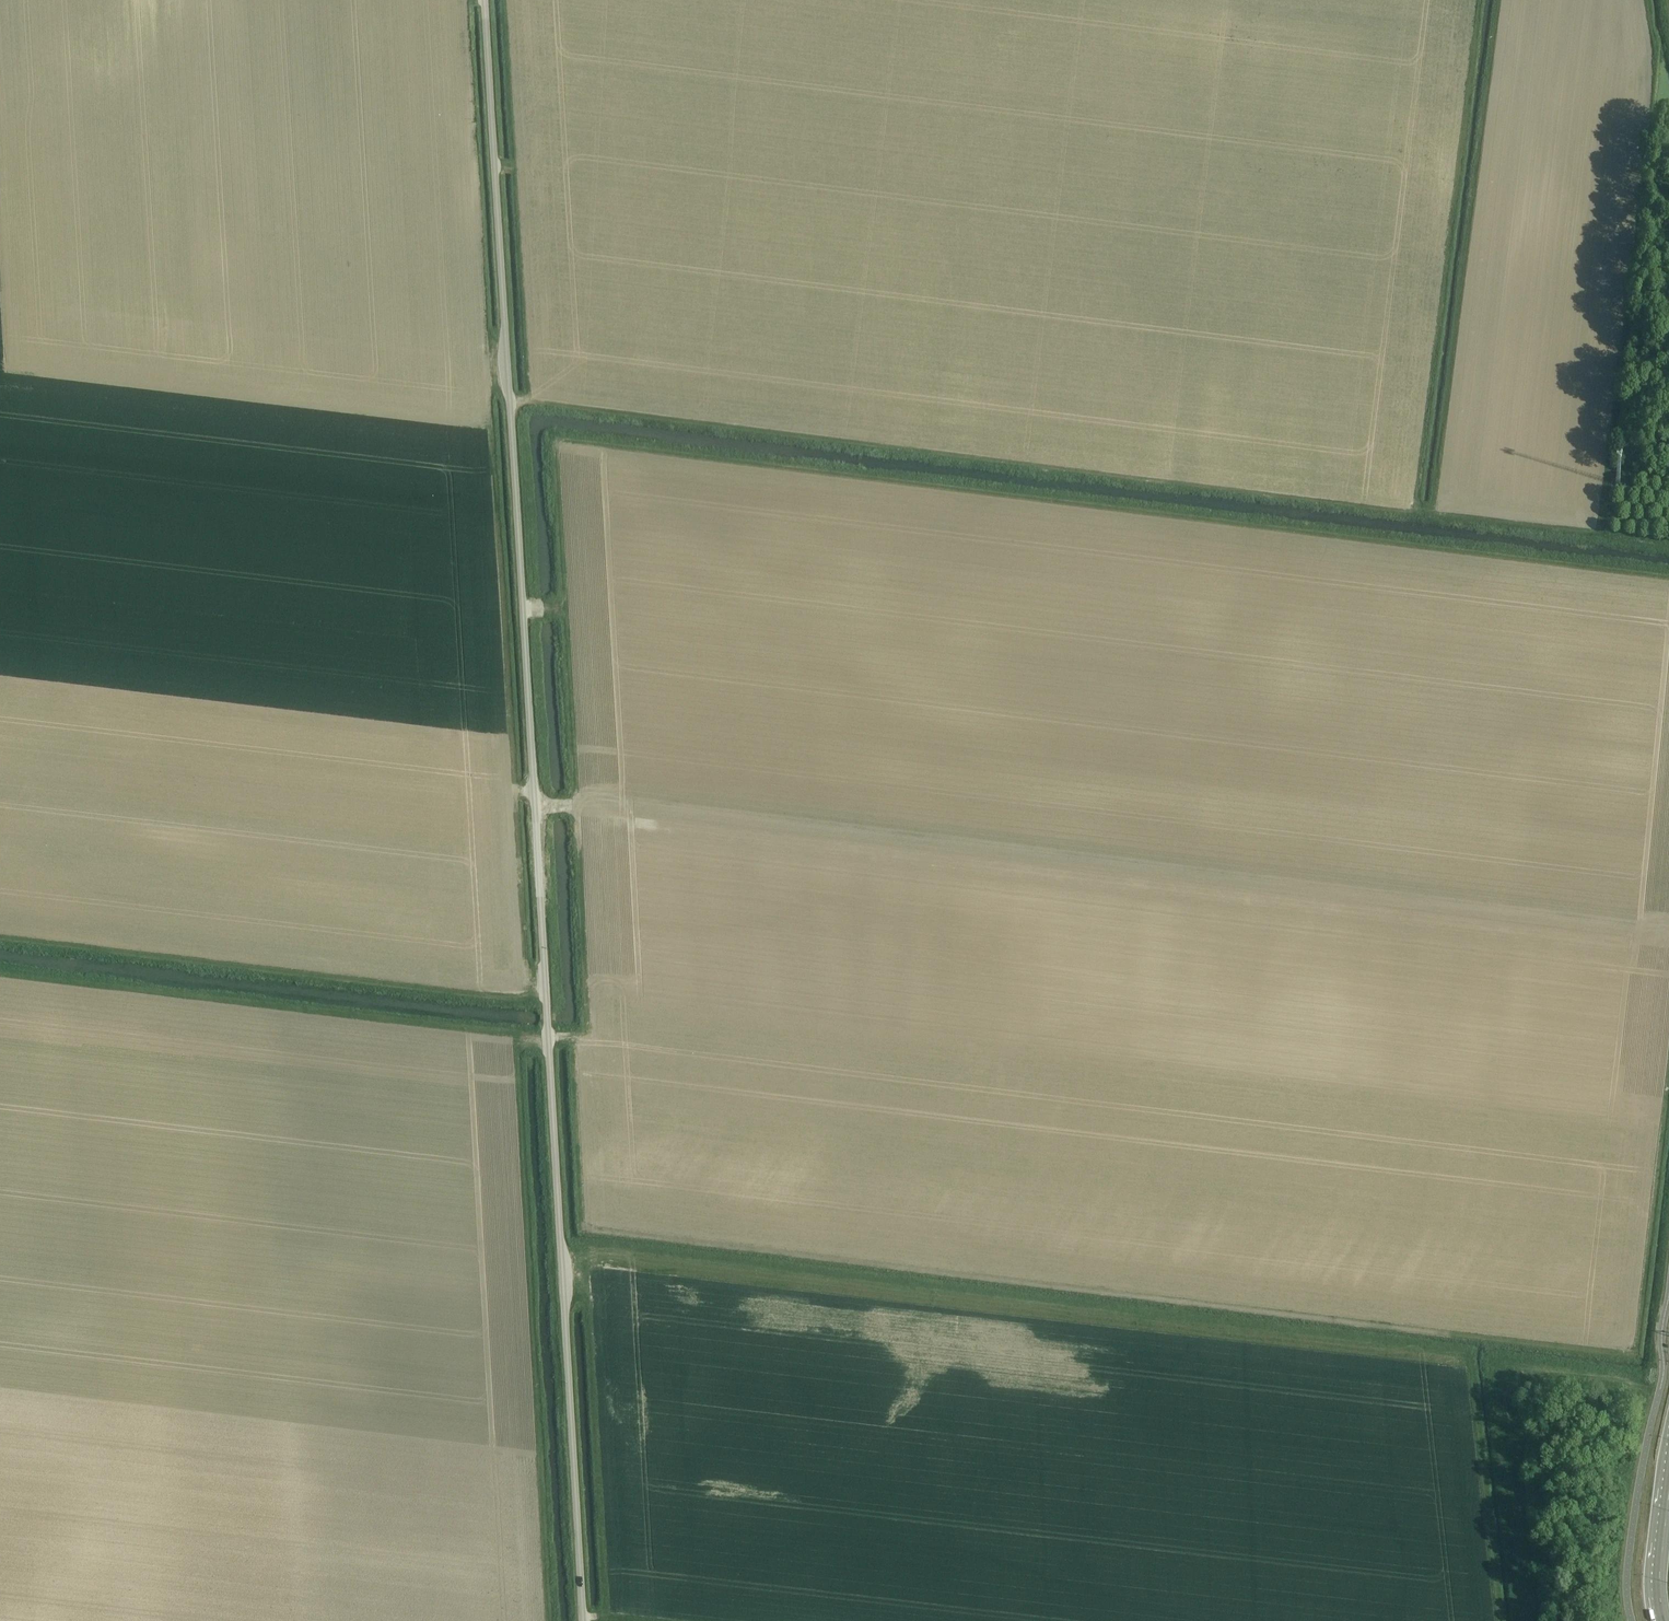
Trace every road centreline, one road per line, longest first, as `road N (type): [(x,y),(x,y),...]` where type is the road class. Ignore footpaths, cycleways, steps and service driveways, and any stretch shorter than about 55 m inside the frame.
road 1 (unclassified): [(583,1620),(485,0)]
road 2 (primary): [(1668,1491),(1659,1582),(1665,1620)]

